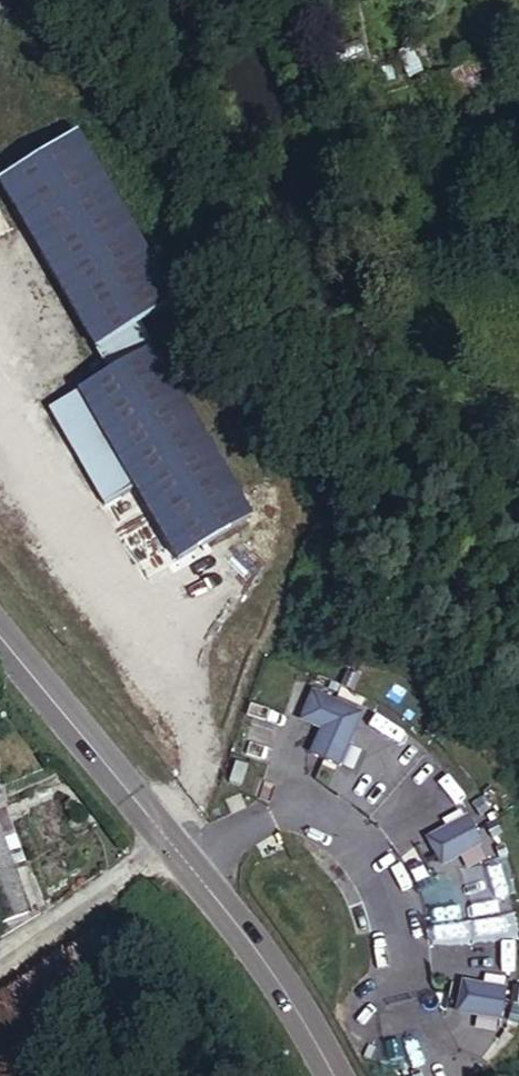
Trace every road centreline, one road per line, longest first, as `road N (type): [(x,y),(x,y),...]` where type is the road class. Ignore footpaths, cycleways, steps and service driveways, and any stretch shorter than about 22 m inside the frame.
road 1 (tertiary): [(0,637),(266,962),(335,1075)]

